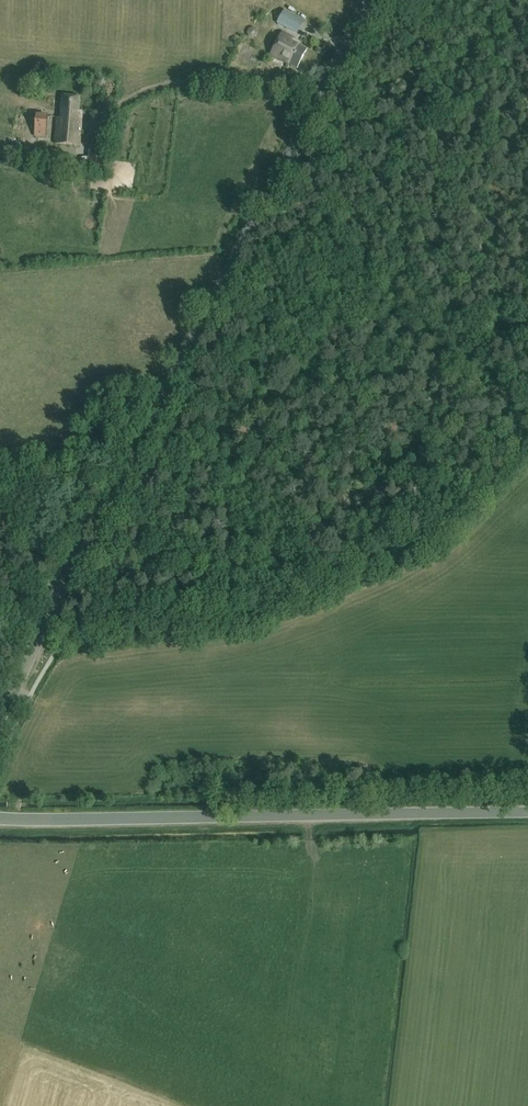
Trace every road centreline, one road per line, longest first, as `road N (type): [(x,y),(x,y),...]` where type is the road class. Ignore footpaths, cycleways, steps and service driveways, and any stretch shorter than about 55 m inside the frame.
road 1 (unclassified): [(0,721),(370,0)]
road 2 (unclassified): [(527,812),(0,818)]
road 3 (track): [(527,117),(409,106),(326,83)]

